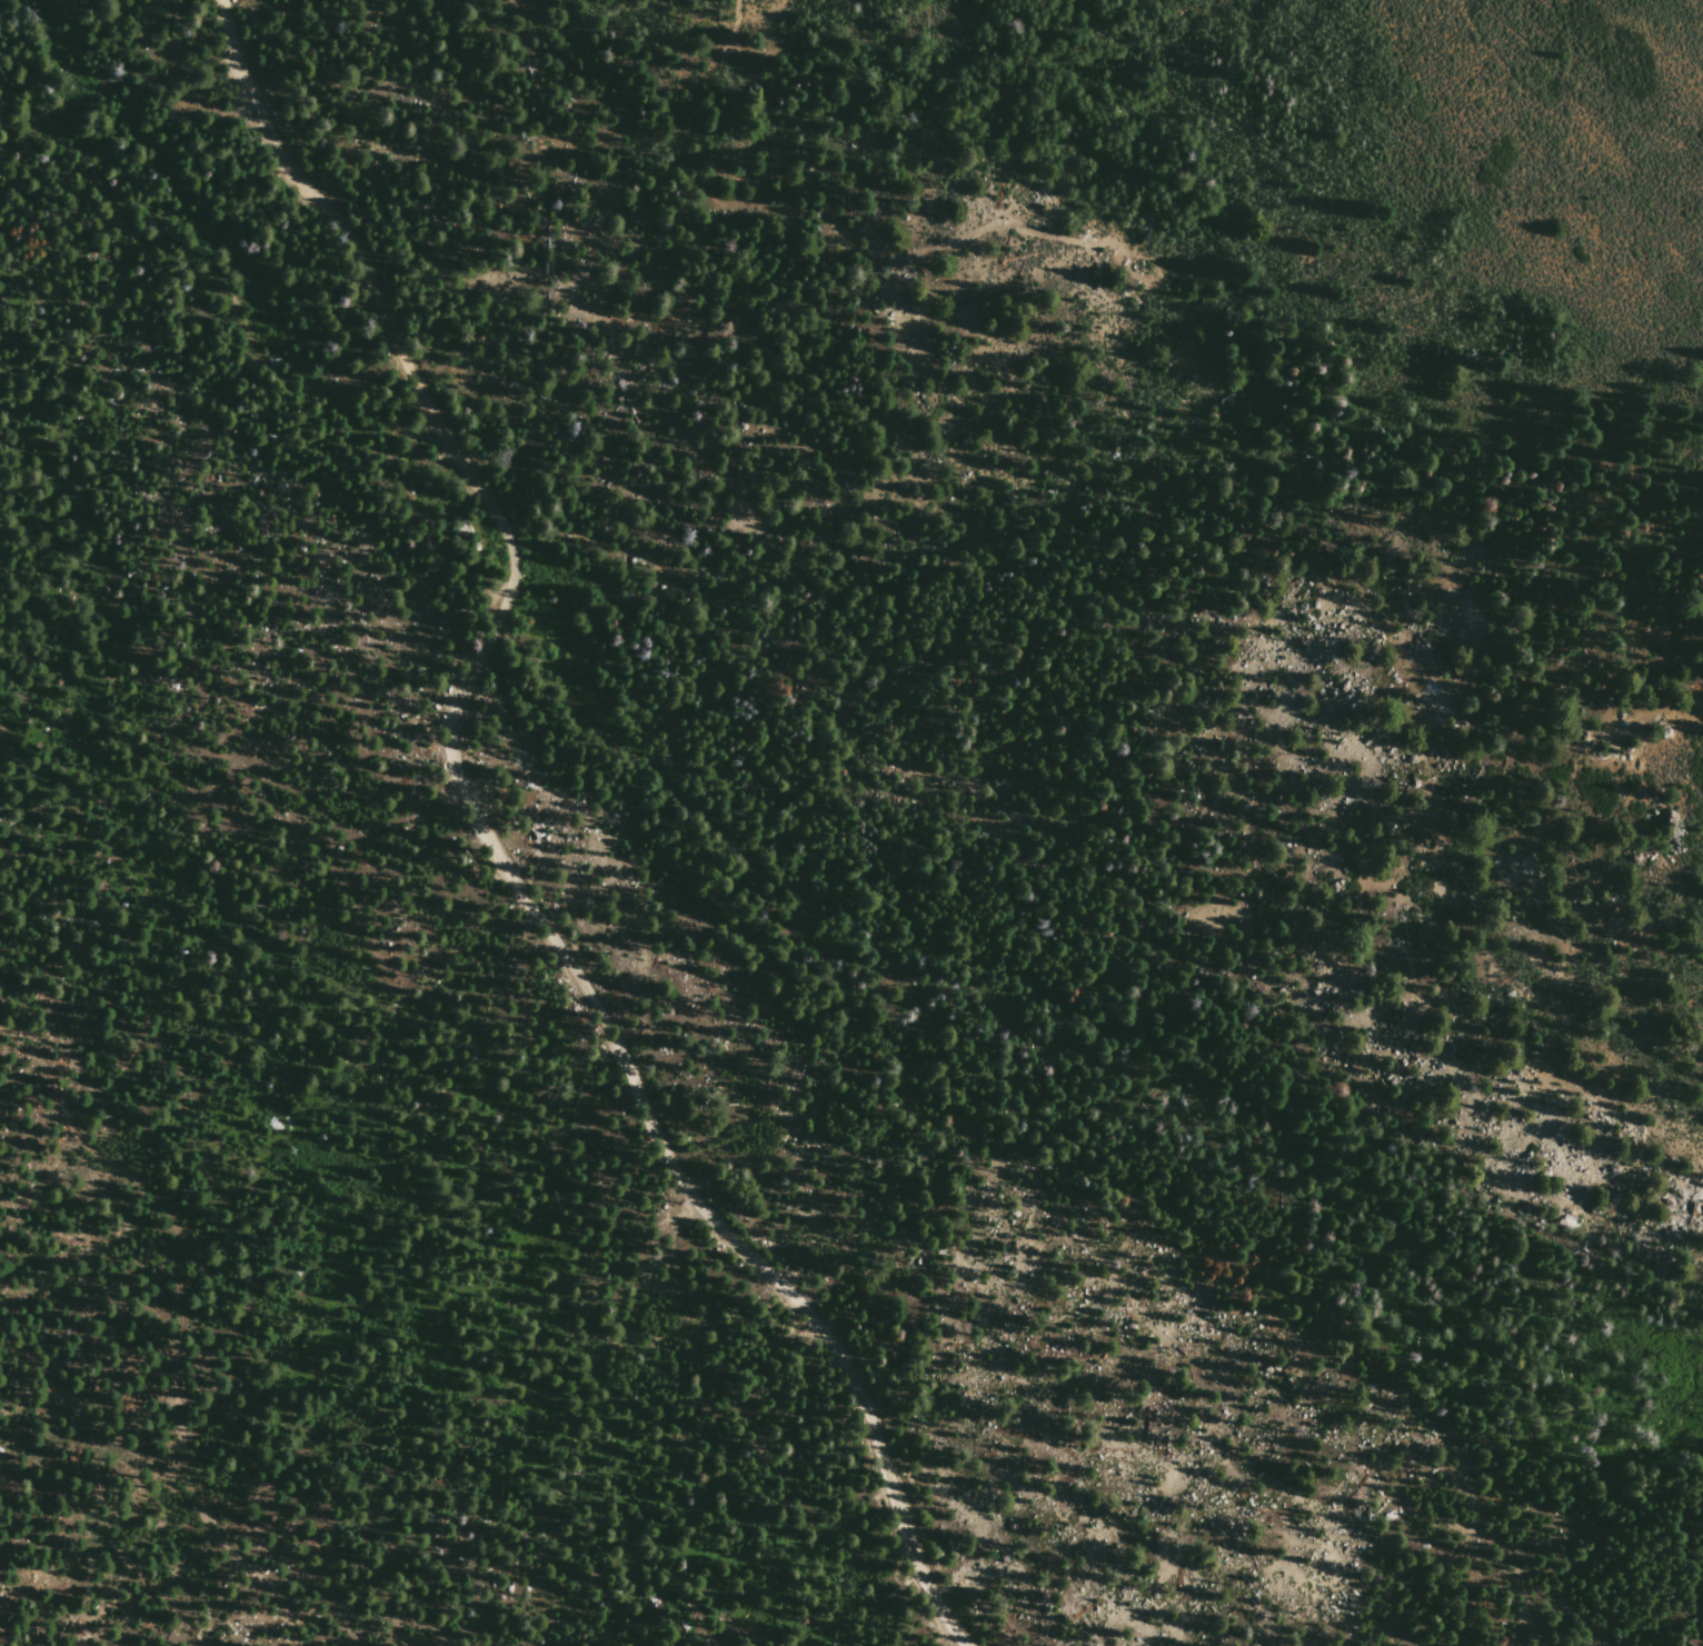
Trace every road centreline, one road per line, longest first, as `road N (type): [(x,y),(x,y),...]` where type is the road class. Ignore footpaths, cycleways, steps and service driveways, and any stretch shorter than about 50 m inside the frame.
road 1 (track): [(967,1645),(916,1558),(830,1344),(695,1198),(604,1020),(466,791),(455,722),(502,602),(505,540),(346,236),(257,107),(223,0)]
road 2 (track): [(294,1645),(260,1565),(211,1516),(167,1391),(176,1271),(162,1200),(78,1129),(29,1036),(0,1012)]

